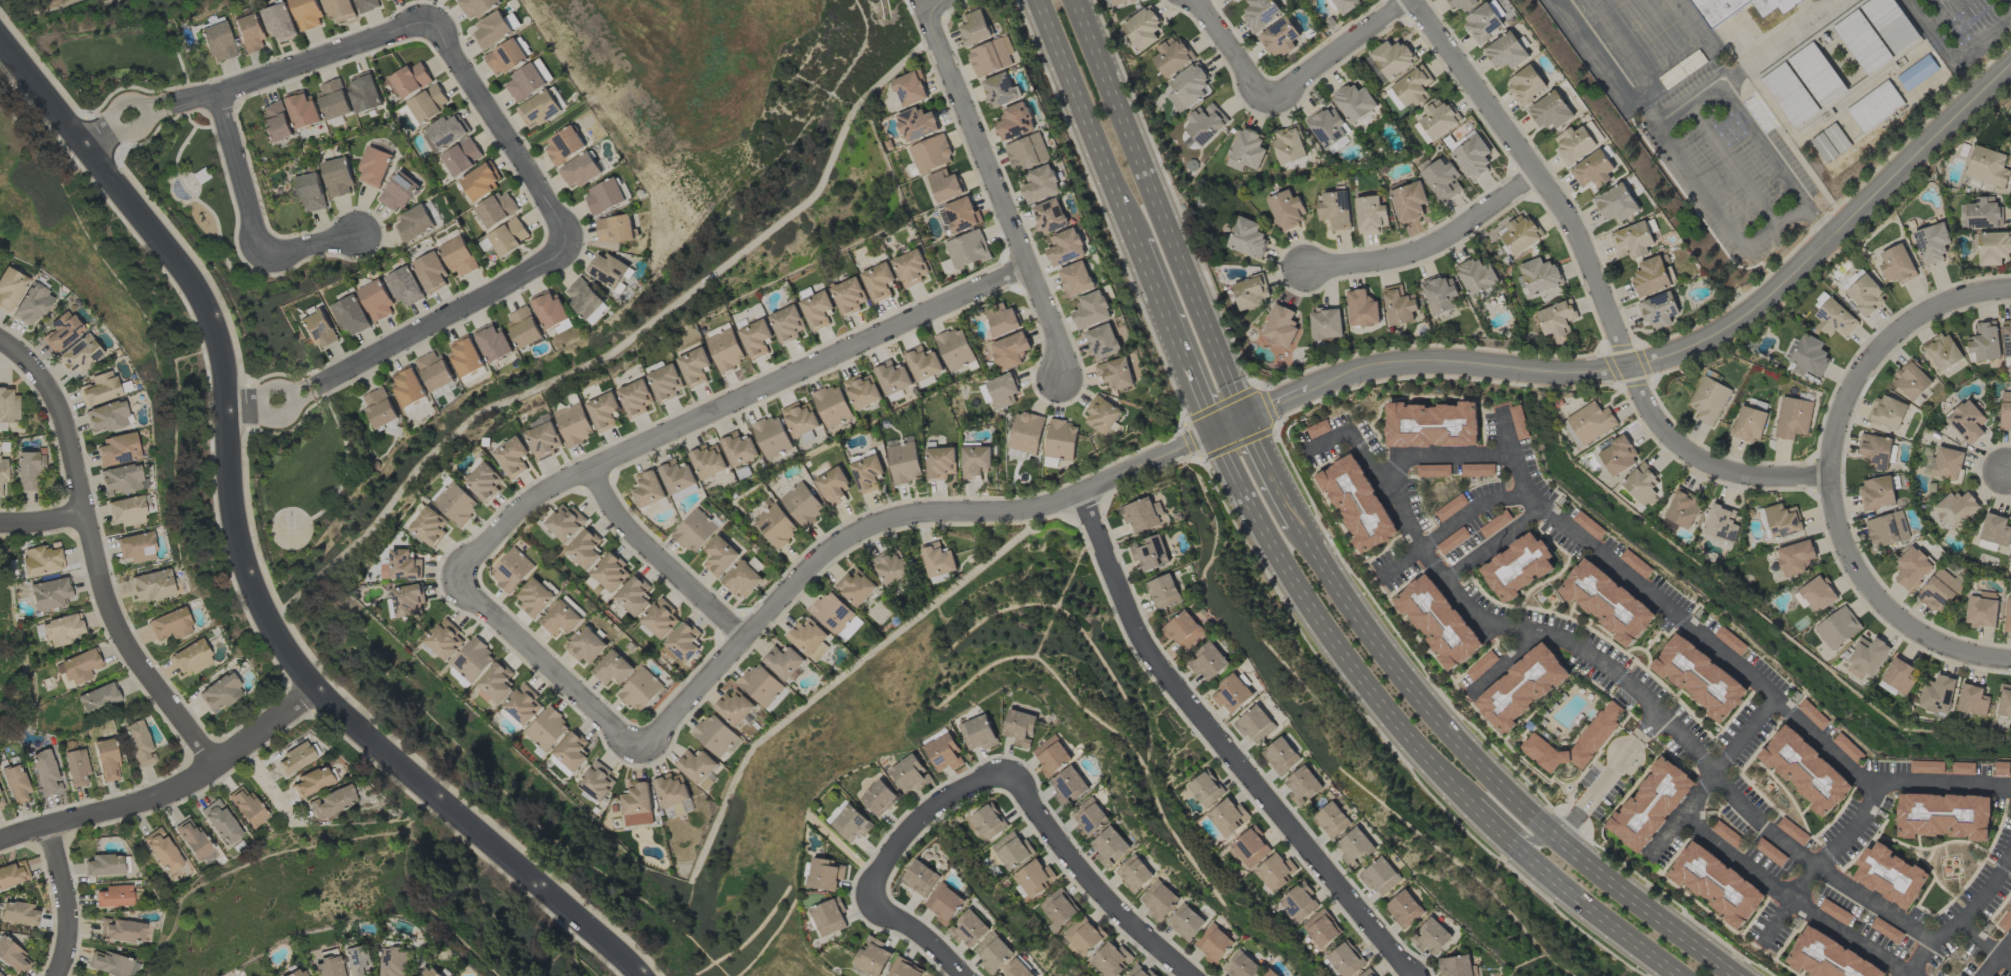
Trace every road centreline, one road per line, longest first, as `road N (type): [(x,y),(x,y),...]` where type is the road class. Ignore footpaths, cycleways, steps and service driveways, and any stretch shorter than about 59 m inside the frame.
road 1 (tertiary): [(0,42),(206,303),(222,349),(233,506),(272,627),(320,689),(642,975)]
road 2 (tertiary): [(2010,75),(1747,323),(1693,351),(1631,370),(1413,363),(1361,370),(1244,419)]
road 3 (primary): [(1212,433),(1274,551),(1343,657),(1423,753),(1525,856),(1679,975)]
road 4 (residential): [(1831,482),(1722,471),(1672,441),(1646,407),(1575,227),(1413,0)]
road 5 (residential): [(1212,433),(1044,508),(940,513),(883,526),(832,550),(640,749)]
road 6 (residential): [(454,575),(534,499),(1028,263)]
road 7 (primary): [(1735,975),(1546,831),(1446,730),(1368,637),(1296,524)]
road 8 (residential): [(1418,975),(1144,645),(1084,493)]
road 9 (residential): [(218,766),(147,677),(110,614),(58,398),(0,342)]
road 10 (primary): [(1244,419),(1074,0)]
road 11 (residential): [(1060,376),(1028,263),(920,0)]
road 12 (residential): [(227,409),(305,396),(571,247)]
road 13 (residential): [(427,20),(220,95),(120,115),(83,149)]
road 14 (residential): [(0,845),(144,802),(218,766),(320,689)]
road 15 (residential): [(1407,0),(1270,103),(1197,0)]
road 16 (residential): [(1831,482),(1842,410),(1888,343),(1952,302),(2010,291)]
road 17 (residential): [(2010,661),(1915,637),(1849,557),(1831,482)]
road 18 (residential): [(1010,774),(1078,866),(1192,975)]
road 19 (residential): [(571,247),(526,160),(427,20)]
road 20 (primary): [(1032,0),(1133,238)]
road 21 (residential): [(640,749),(454,575)]
road 22 (residential): [(1533,169),(1439,246),(1309,269)]
road 23 (residential): [(747,636),(610,506),(594,469)]
road 24 (primary): [(1133,238),(1212,433)]
road 25 (residential): [(868,900),(917,823),(962,789),(1010,774)]
road 26 (residential): [(220,95),(265,261)]
road 27 (residential): [(43,829),(68,918),(56,975)]
road 28 (primary): [(1433,763),(1527,838),(1557,840)]
road 29 (residential): [(963,975),(920,932),(868,900)]

